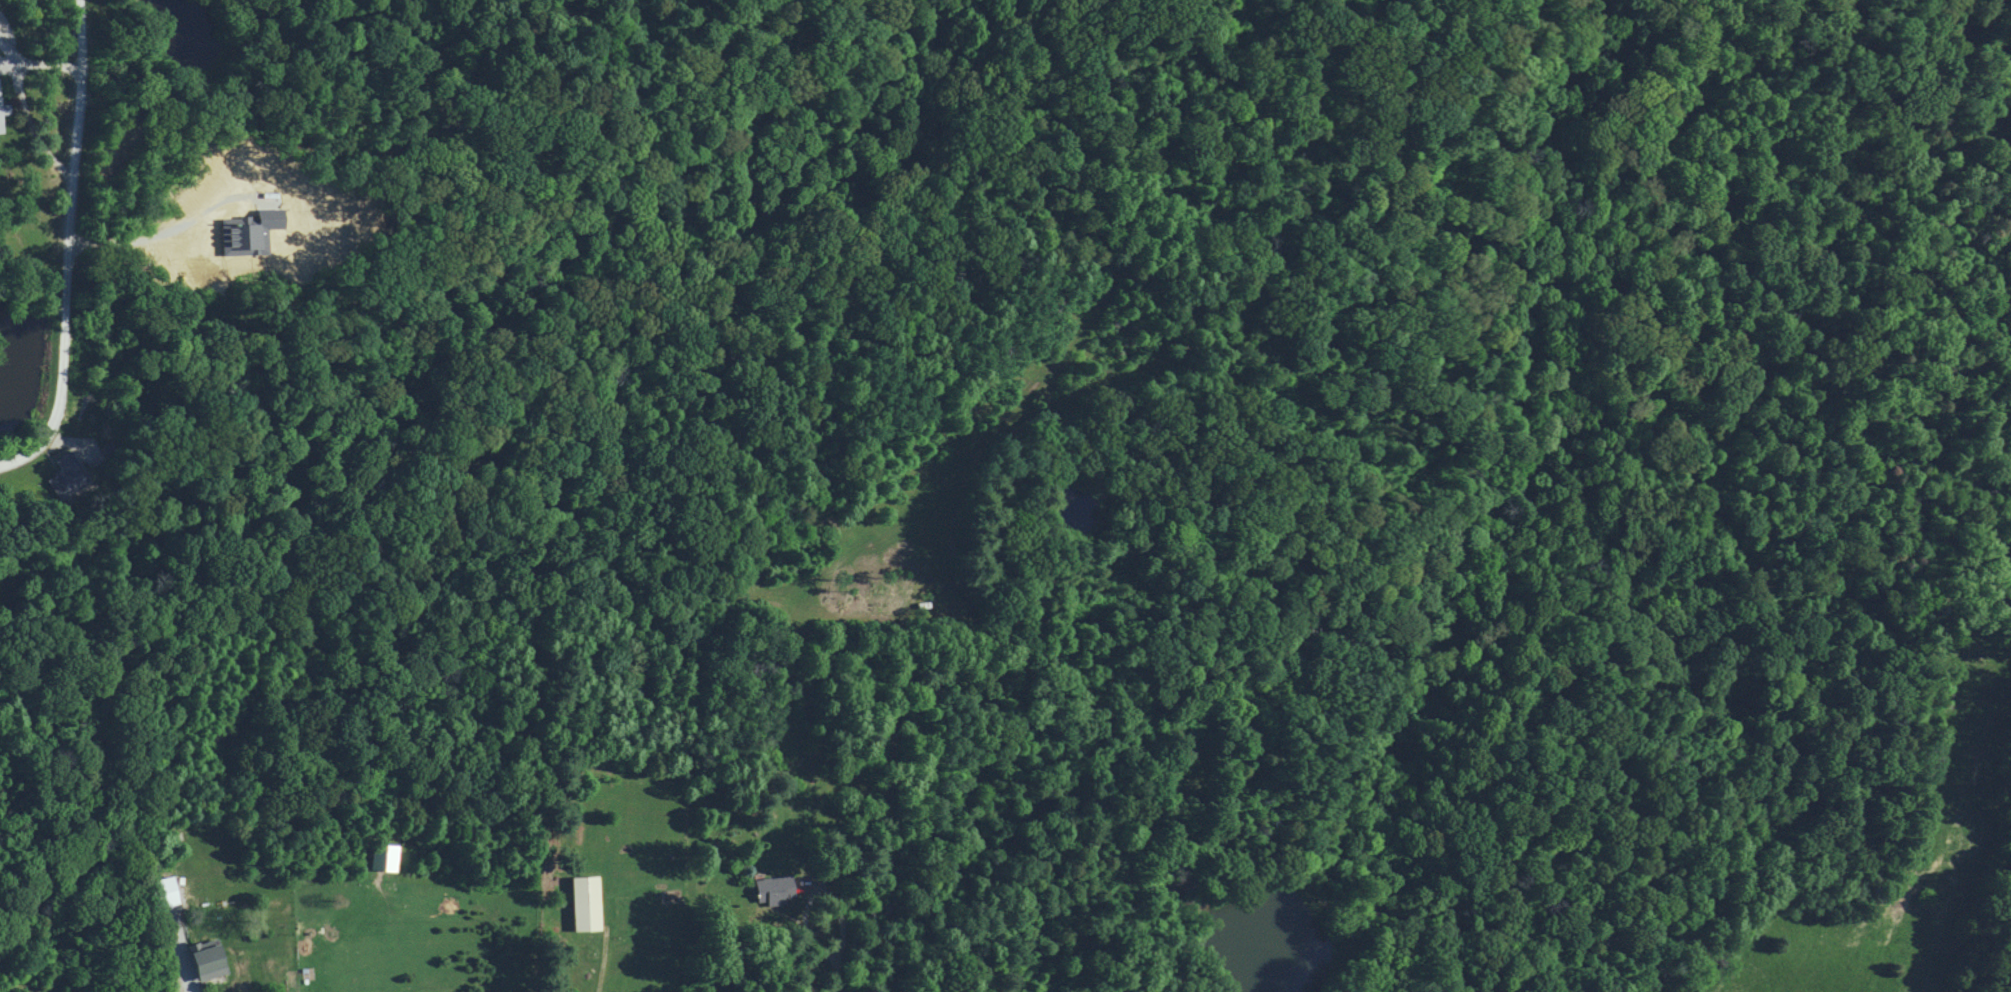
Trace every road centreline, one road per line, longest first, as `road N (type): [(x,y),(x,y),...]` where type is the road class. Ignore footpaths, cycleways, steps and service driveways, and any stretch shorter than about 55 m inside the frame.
road 1 (residential): [(0,465),(54,438),(64,415),(84,69),(80,0)]

